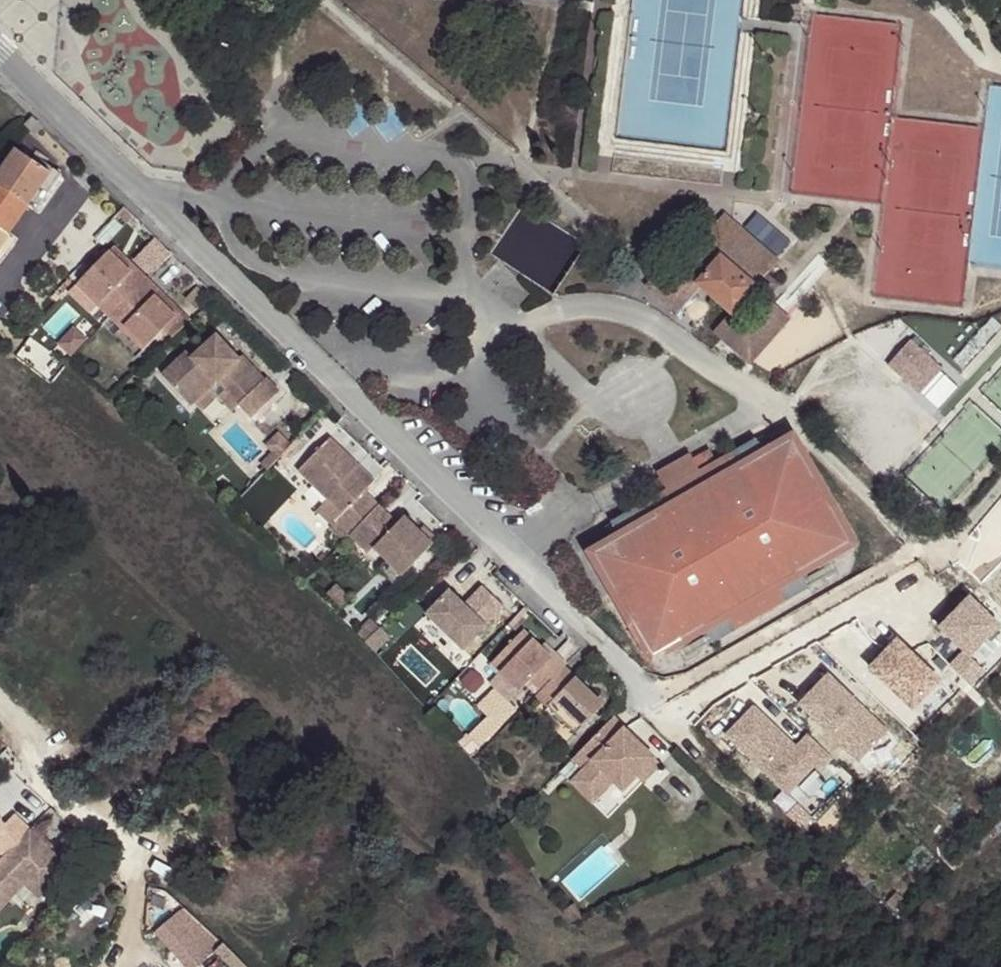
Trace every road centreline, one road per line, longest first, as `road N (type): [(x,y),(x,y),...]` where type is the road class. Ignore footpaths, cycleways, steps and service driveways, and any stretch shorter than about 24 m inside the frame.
road 1 (residential): [(639,684),(0,58)]

